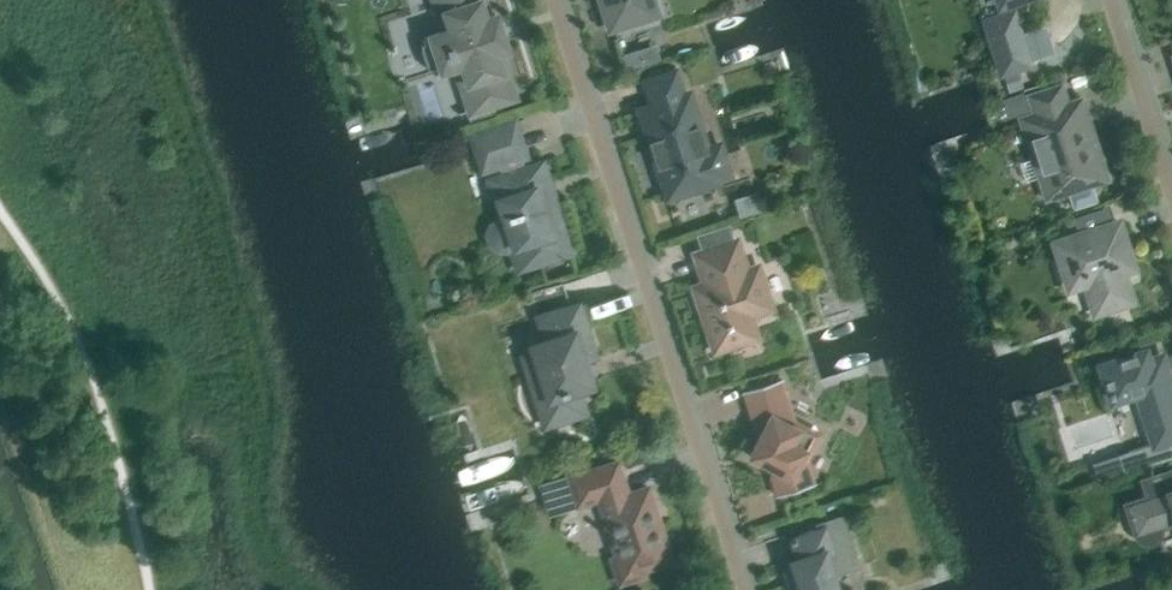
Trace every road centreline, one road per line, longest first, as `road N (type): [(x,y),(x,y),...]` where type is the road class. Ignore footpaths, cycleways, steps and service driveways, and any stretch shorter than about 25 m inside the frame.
road 1 (unclassified): [(553,0),(744,589)]
road 2 (unclassified): [(1171,193),(1109,0)]

